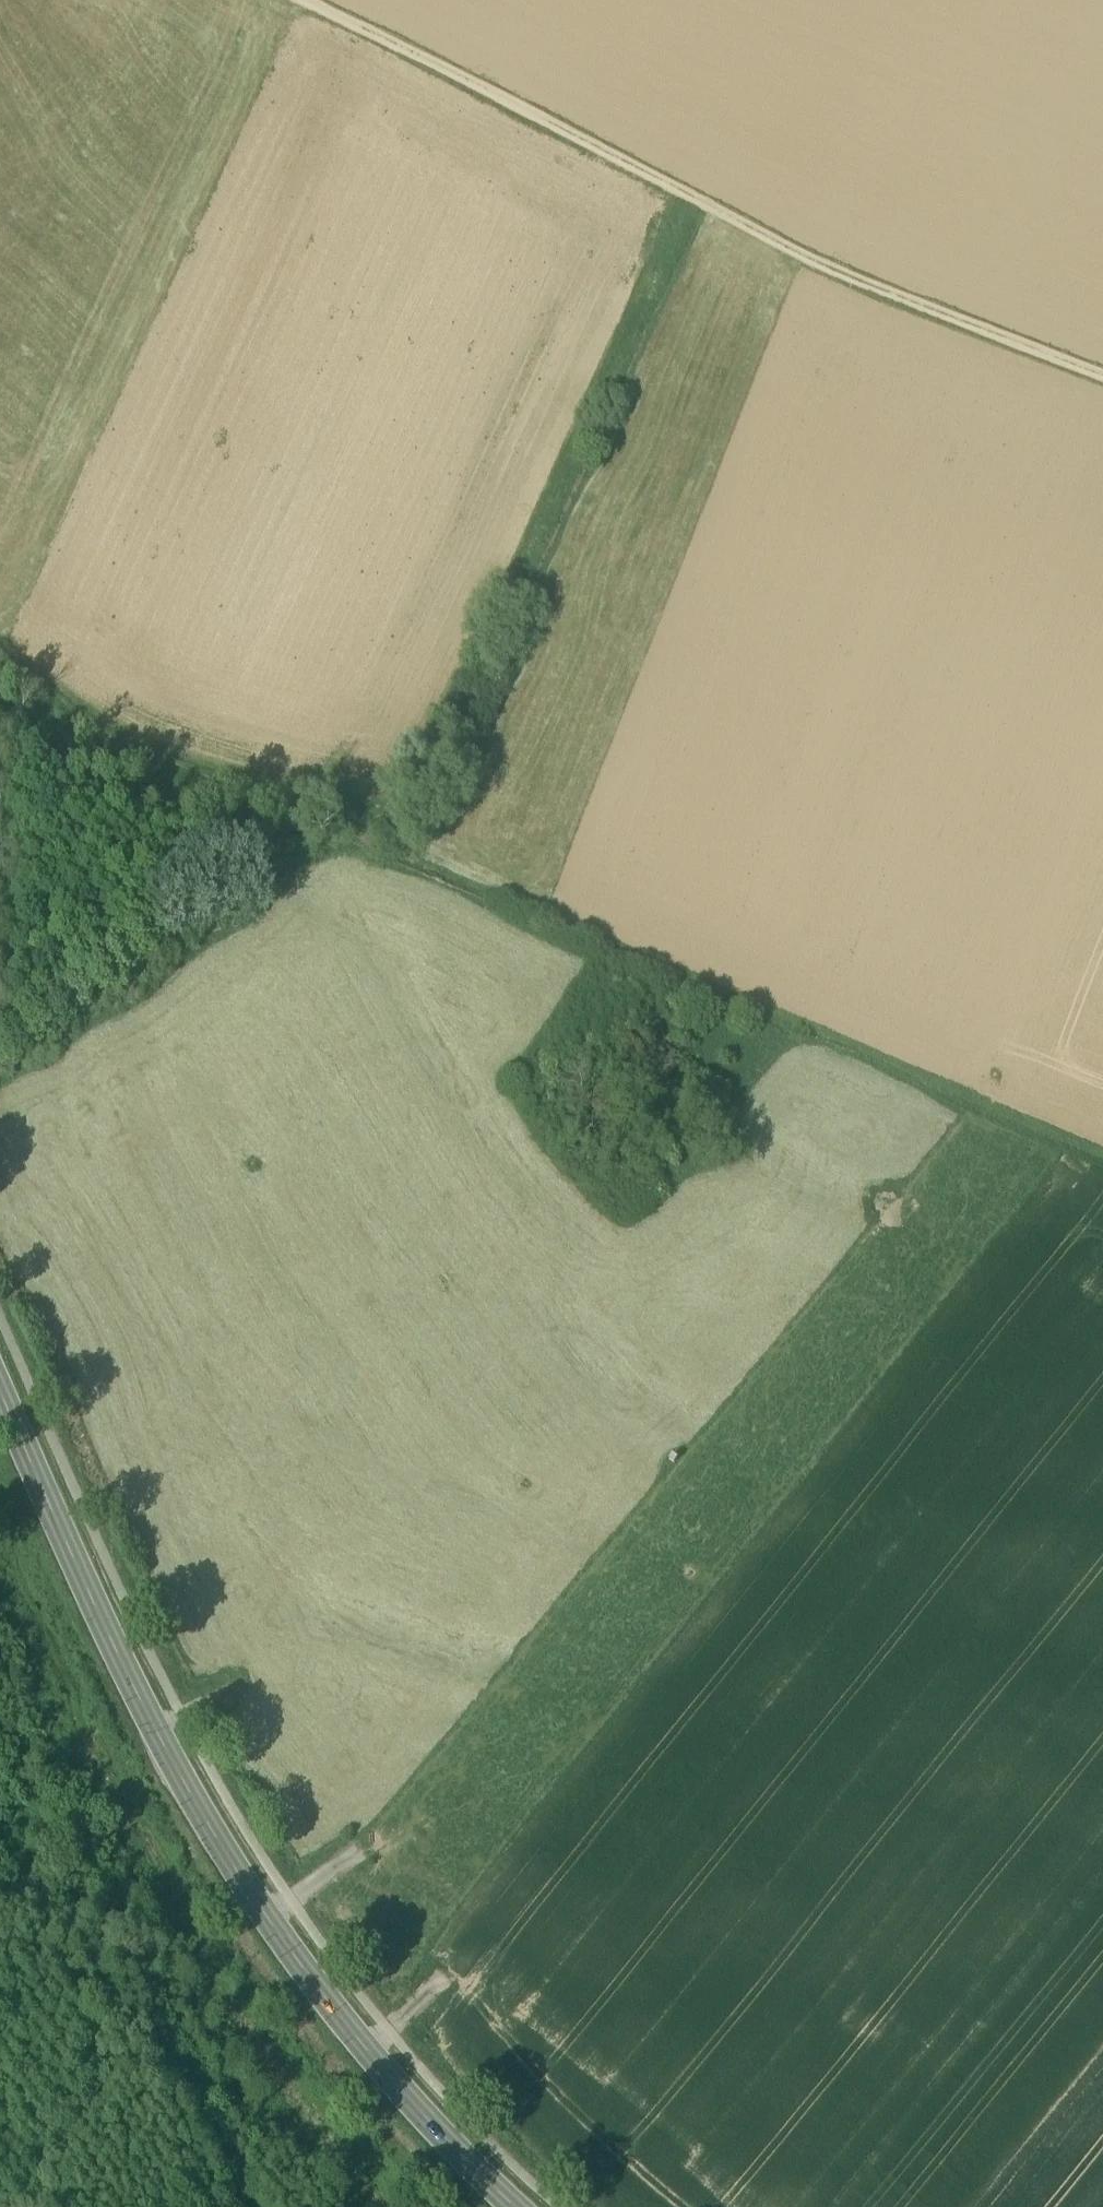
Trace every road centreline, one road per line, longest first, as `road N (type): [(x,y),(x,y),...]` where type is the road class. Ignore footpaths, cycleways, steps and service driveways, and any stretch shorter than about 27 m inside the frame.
road 1 (secondary): [(503,2206),(392,2092),(260,1910),(190,1795),(0,1371)]
road 2 (track): [(297,0),(749,242),(1102,389)]

